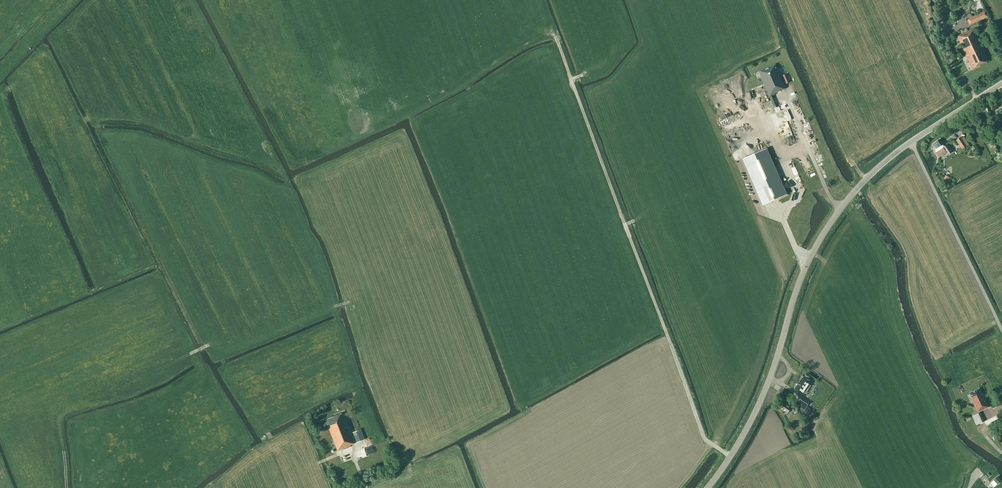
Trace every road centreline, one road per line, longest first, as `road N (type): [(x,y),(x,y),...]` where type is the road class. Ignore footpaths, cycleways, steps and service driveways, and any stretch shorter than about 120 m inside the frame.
road 1 (tertiary): [(707,487),(752,421),(794,295),(837,214),(910,141),(1001,83)]

